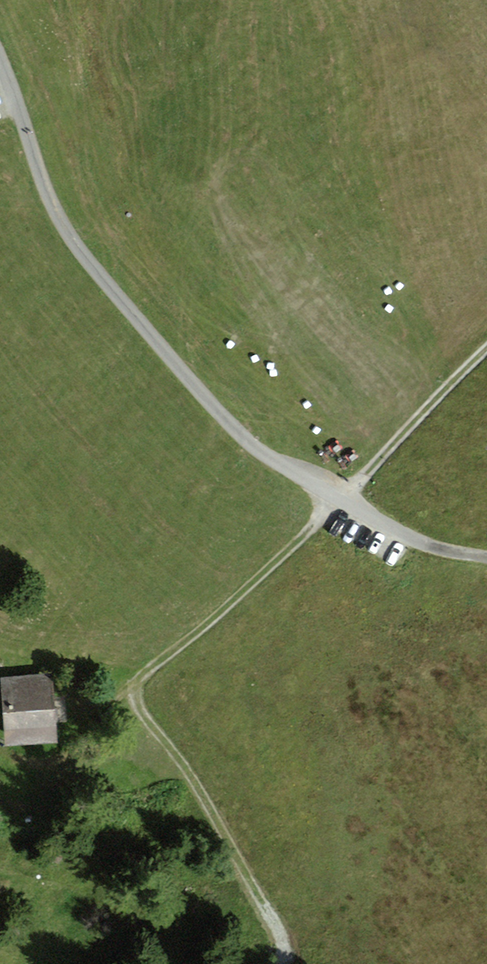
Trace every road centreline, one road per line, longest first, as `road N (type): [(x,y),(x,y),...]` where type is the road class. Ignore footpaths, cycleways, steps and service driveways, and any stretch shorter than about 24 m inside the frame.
road 1 (track): [(486,339),(303,537),(144,670),(135,688),(139,704),(196,779),(282,943),(283,963)]
road 2 (unclassified): [(0,64),(82,253),(253,448),(429,545),(486,557)]

